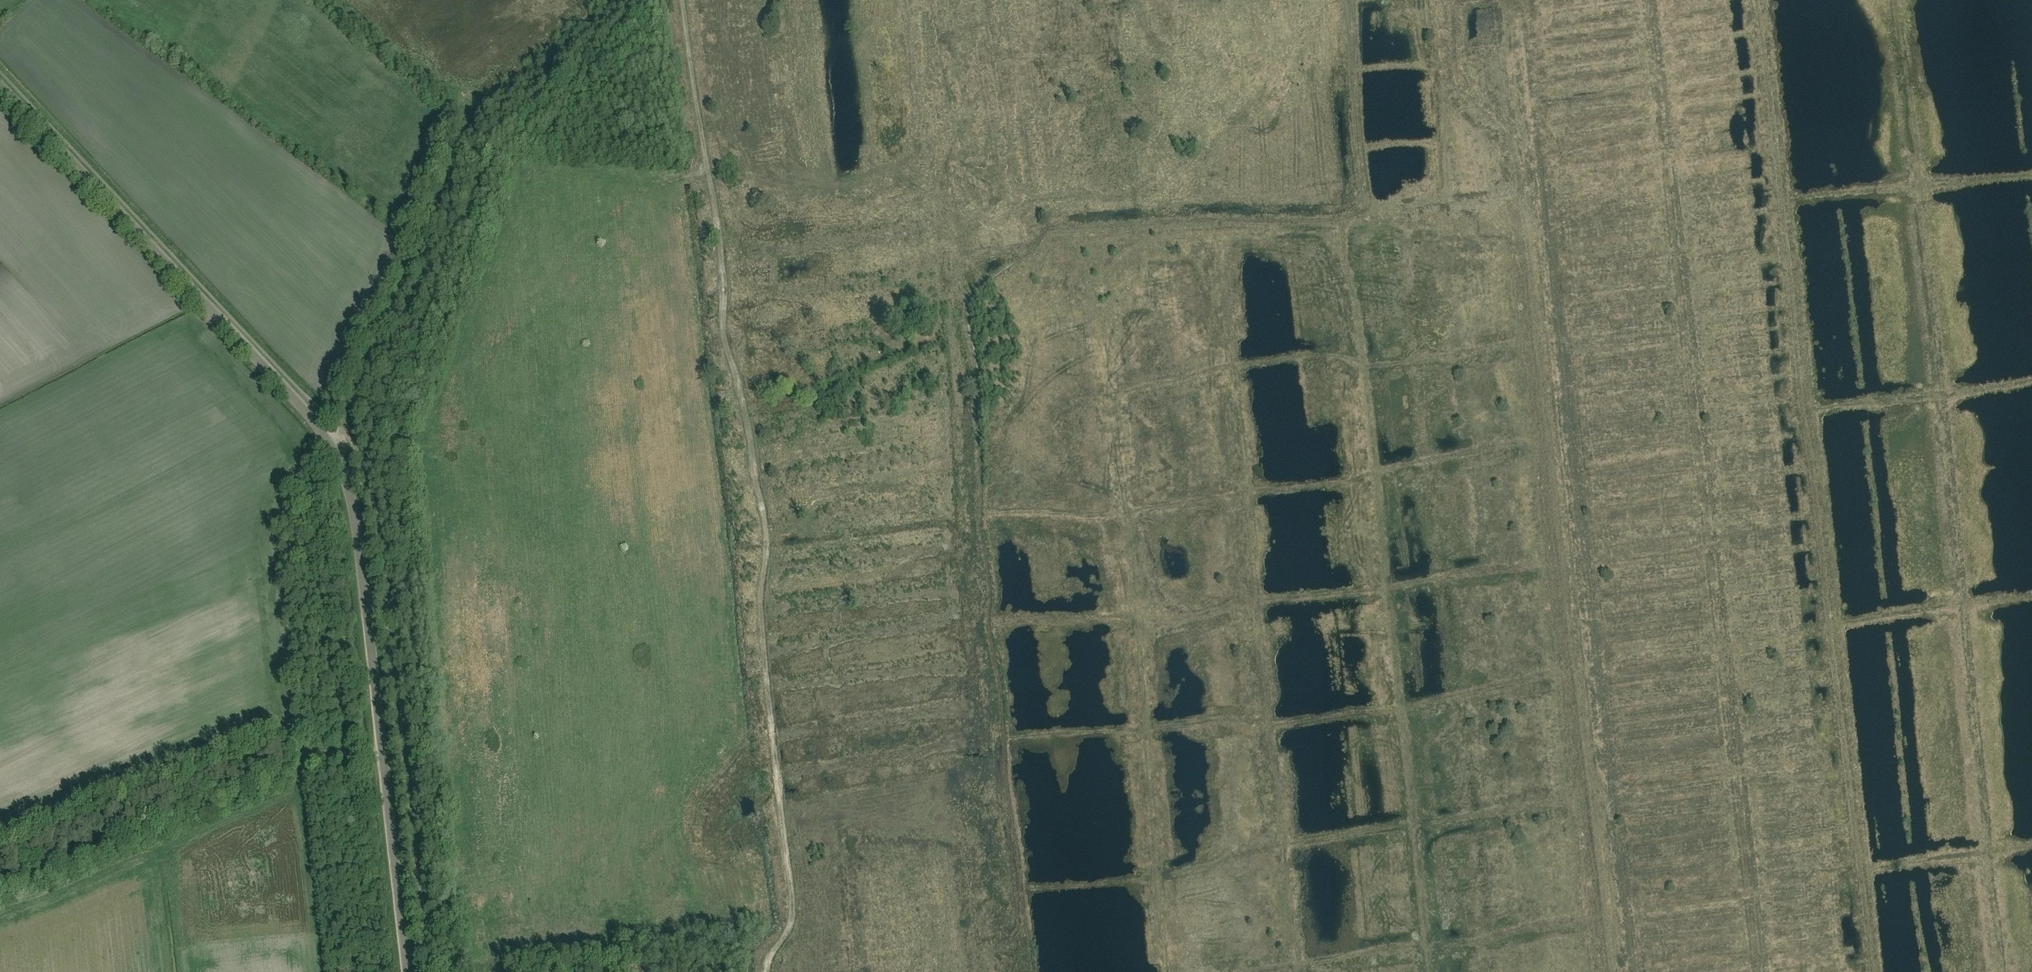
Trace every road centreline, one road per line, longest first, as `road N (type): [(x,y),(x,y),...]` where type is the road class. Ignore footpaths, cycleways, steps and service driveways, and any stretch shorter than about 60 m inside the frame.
road 1 (tertiary): [(407,971),(358,545),(330,443),(0,87)]
road 2 (track): [(768,971),(795,915),(770,713),(769,533),(729,345),(725,269),(682,0)]

